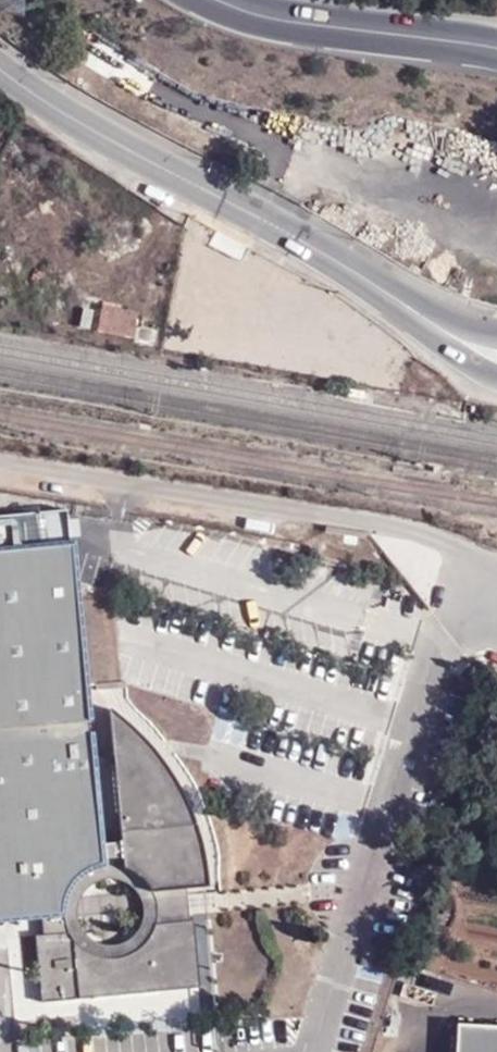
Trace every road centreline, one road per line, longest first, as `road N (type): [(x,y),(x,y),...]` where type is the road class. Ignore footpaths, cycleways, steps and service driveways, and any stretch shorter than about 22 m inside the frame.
road 1 (tertiary): [(434,325),(293,238),(143,164),(0,61)]
road 2 (tertiary): [(214,0),(292,23),(496,49)]

